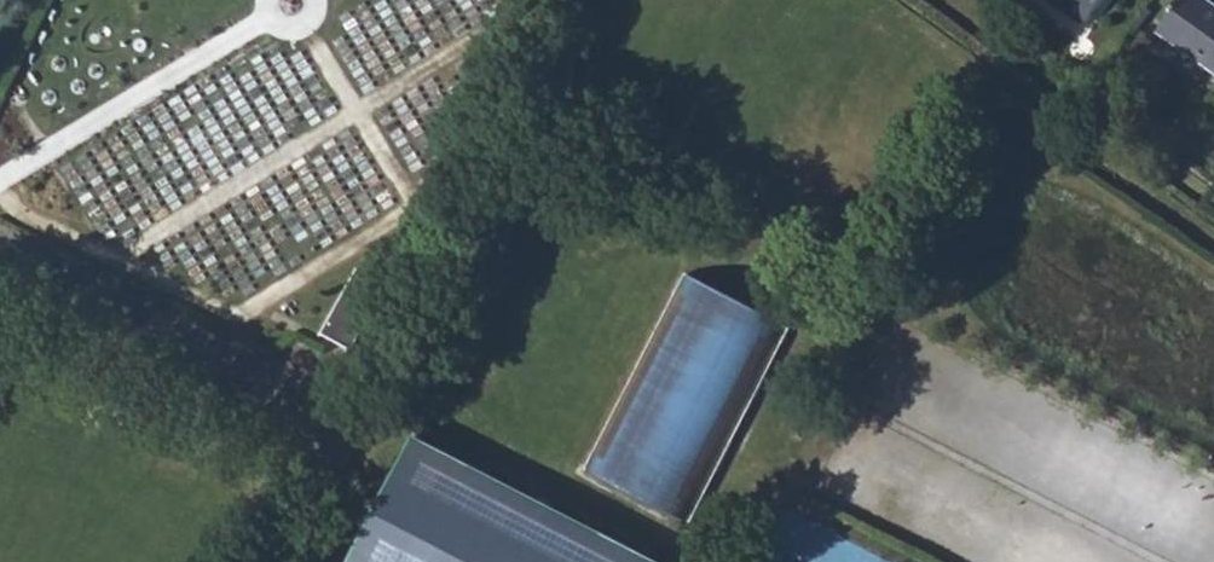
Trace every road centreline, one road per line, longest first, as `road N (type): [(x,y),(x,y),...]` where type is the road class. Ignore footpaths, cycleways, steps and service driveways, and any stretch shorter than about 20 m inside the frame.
road 1 (residential): [(279,383),(0,248)]

